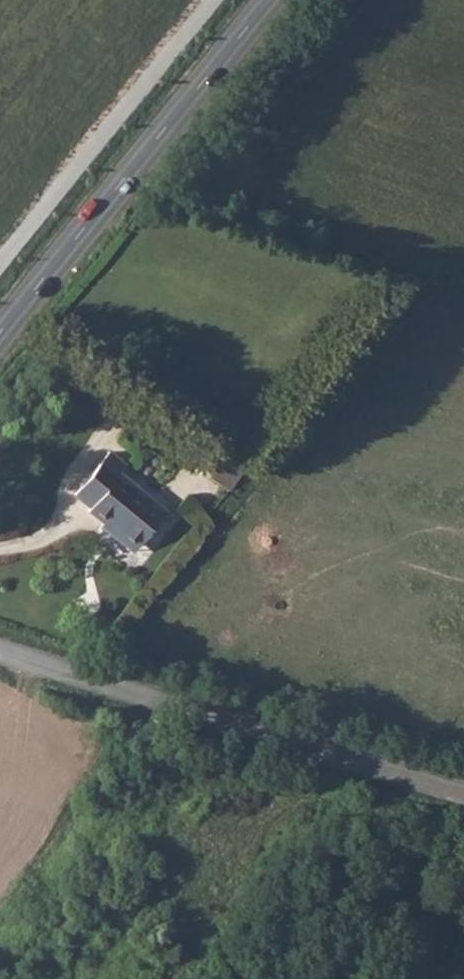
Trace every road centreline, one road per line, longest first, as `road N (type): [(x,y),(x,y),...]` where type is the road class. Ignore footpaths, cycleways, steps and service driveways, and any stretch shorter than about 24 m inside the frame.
road 1 (unclassified): [(463,793),(0,648)]
road 2 (secondary): [(0,330),(269,0)]

